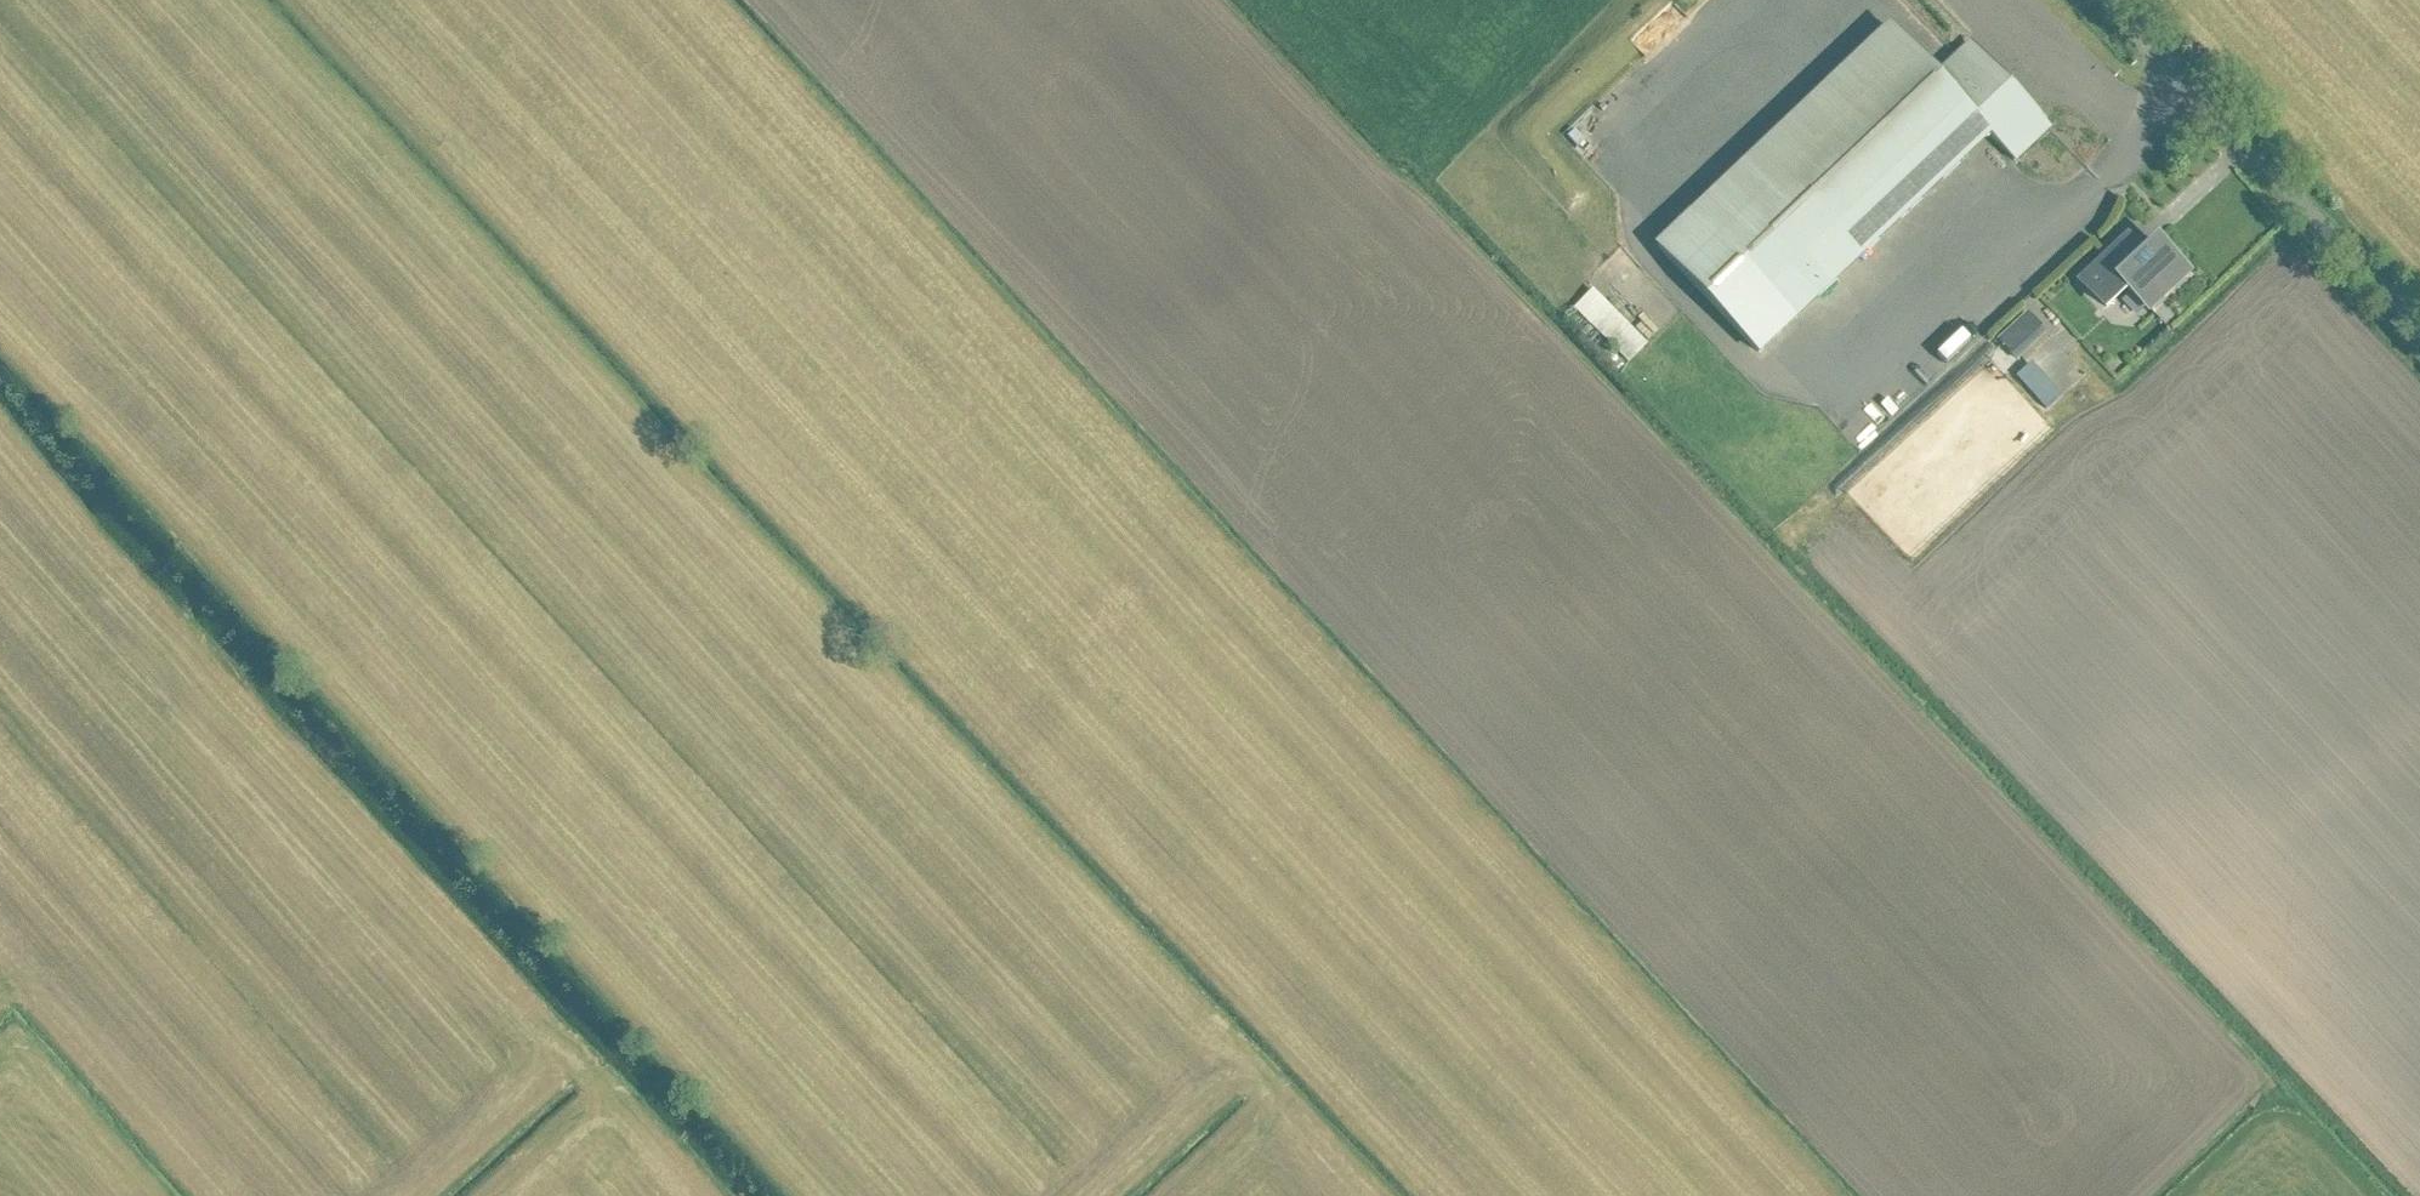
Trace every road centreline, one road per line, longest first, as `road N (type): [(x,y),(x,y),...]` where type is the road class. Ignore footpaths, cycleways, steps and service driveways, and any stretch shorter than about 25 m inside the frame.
road 1 (unclassified): [(2419,343),(2096,0)]

